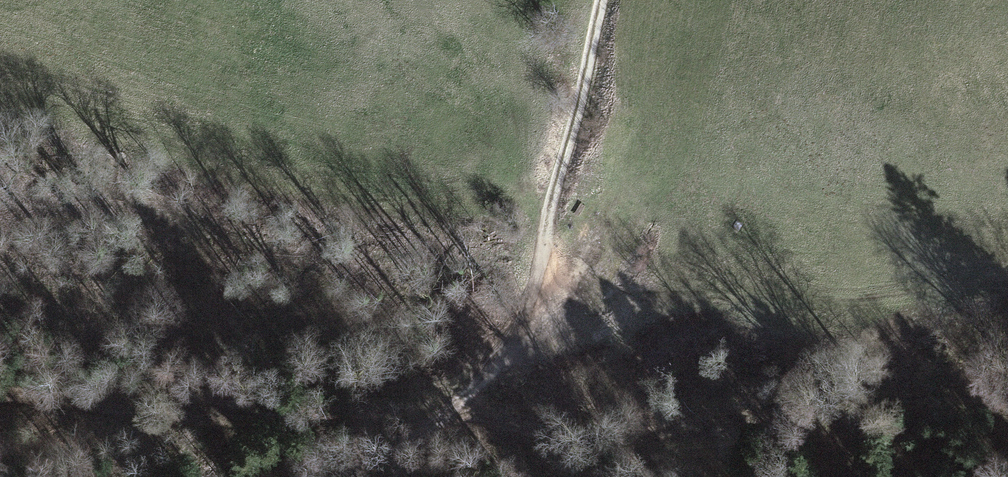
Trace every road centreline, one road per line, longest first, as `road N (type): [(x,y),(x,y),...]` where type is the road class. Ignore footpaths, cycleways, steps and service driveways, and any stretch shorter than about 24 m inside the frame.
road 1 (track): [(0,393),(259,418),(458,402),(583,433),(667,430),(937,389),(1007,395)]
road 2 (track): [(324,476),(423,432),(504,347),(558,189),(606,0)]

